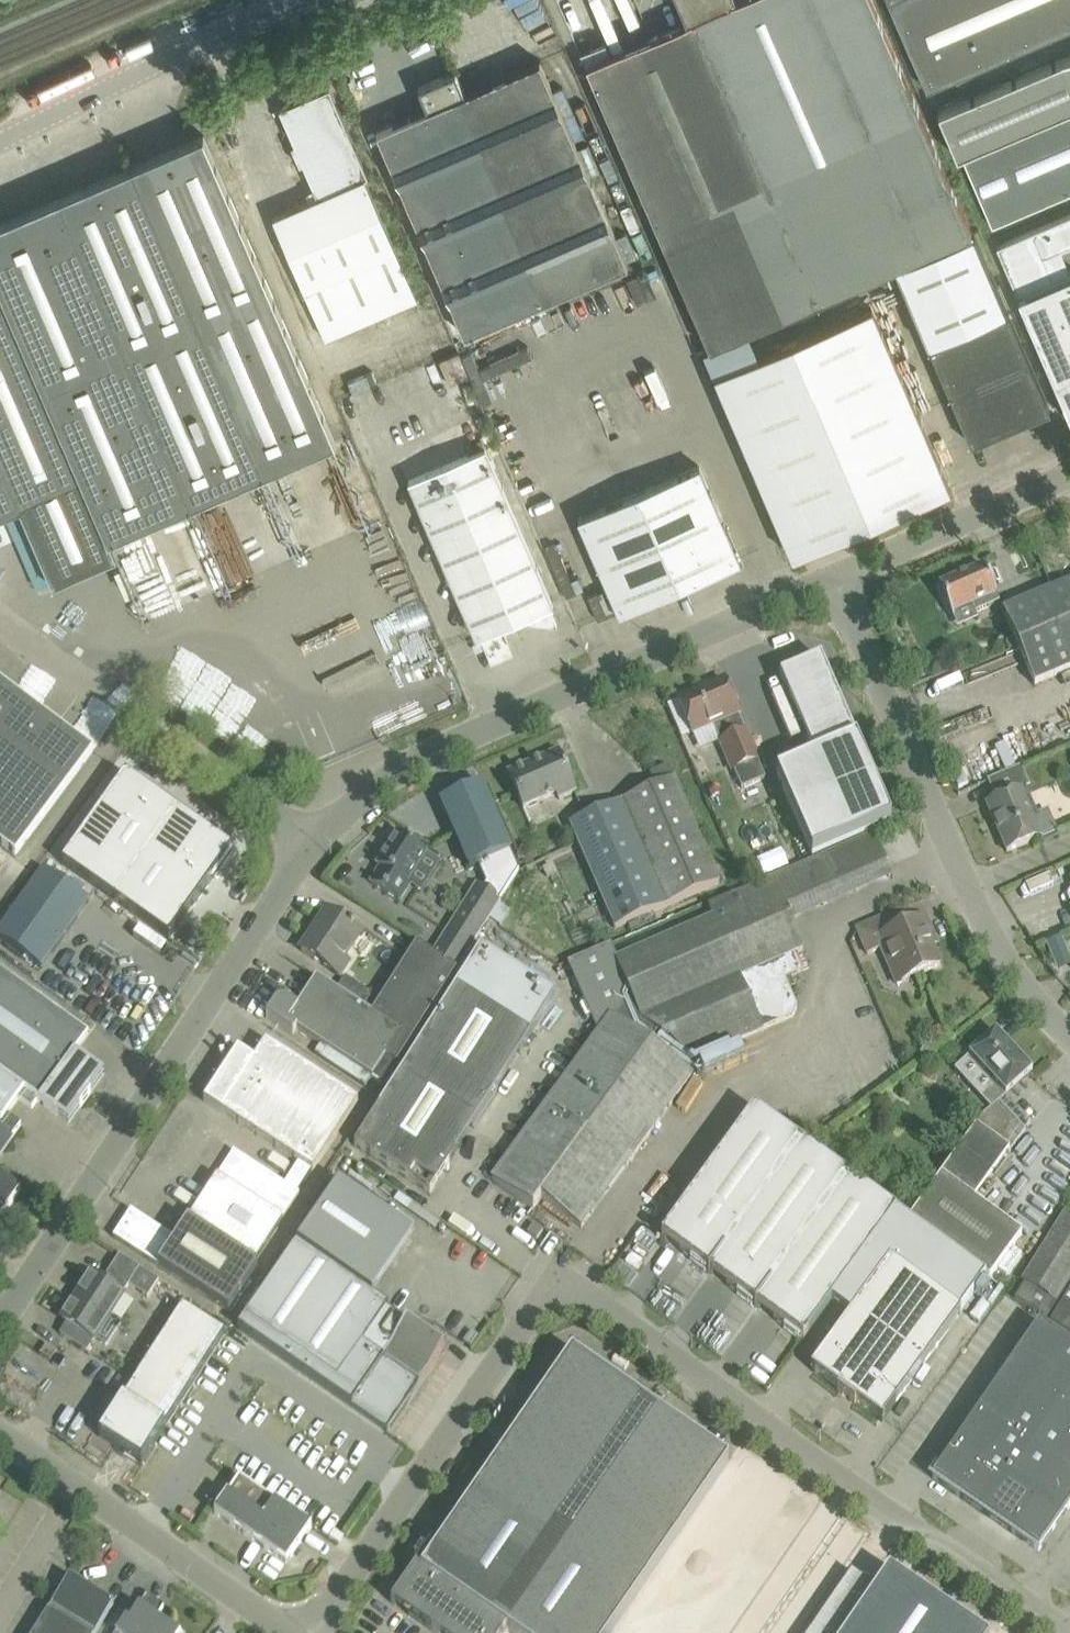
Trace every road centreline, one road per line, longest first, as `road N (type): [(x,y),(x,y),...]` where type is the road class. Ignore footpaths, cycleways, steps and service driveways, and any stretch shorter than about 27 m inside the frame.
road 1 (unclassified): [(1067,1632),(589,1294),(557,1289),(537,1306),(312,1632)]
road 2 (unclassified): [(831,575),(451,742),(369,791),(310,844)]
road 3 (unclassified): [(310,844),(0,1320)]
road 4 (unclassified): [(831,575),(971,897),(1069,1032)]
road 5 (unclassified): [(287,1632),(0,1428)]
road 6 (tertiary): [(0,138),(301,0)]
road 7 (unclassified): [(1069,475),(831,575)]
road 8 (unclassified): [(310,844),(143,723)]

